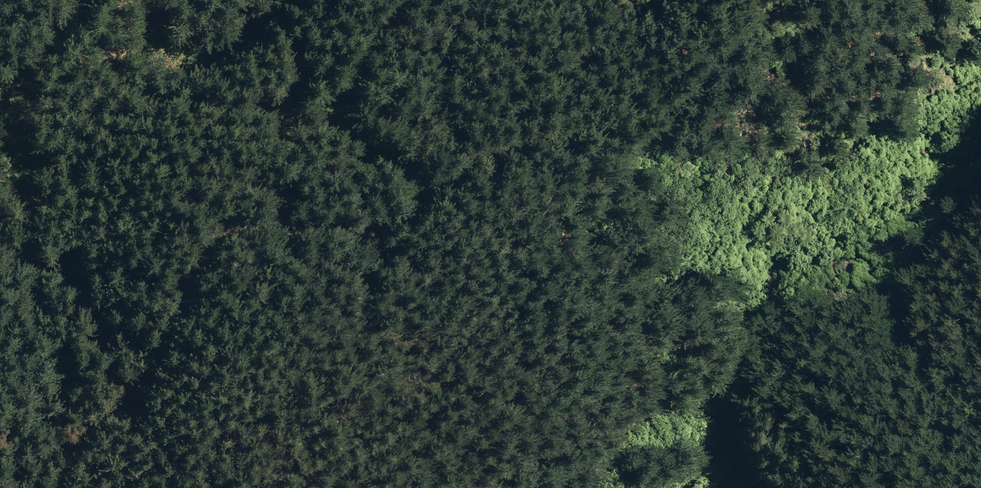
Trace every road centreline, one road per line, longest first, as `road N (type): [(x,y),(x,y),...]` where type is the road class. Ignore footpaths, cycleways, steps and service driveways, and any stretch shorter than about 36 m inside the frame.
road 1 (track): [(785,0),(688,101),(658,119),(531,144),(475,164),(401,218),(370,231),(255,230),(215,243),(196,259),(173,326),(136,392),(98,429),(52,453),(0,460)]
road 2 (track): [(154,0),(157,40),(168,54),(190,59),(245,44),(302,0)]

